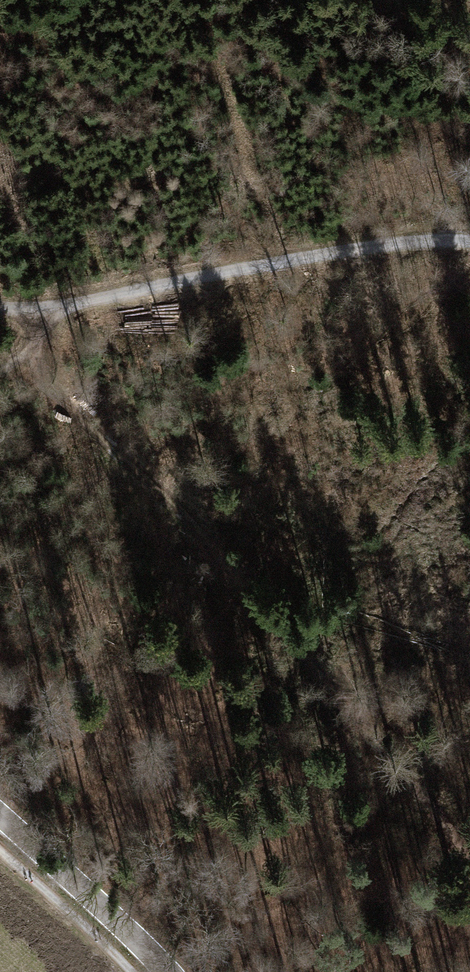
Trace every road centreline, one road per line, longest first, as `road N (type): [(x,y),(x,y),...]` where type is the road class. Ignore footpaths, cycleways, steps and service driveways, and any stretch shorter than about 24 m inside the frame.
road 1 (track): [(33,349),(66,401),(222,557),(469,855)]
road 2 (track): [(43,309),(339,251),(469,242)]
road 3 (unclassified): [(0,817),(167,971)]

